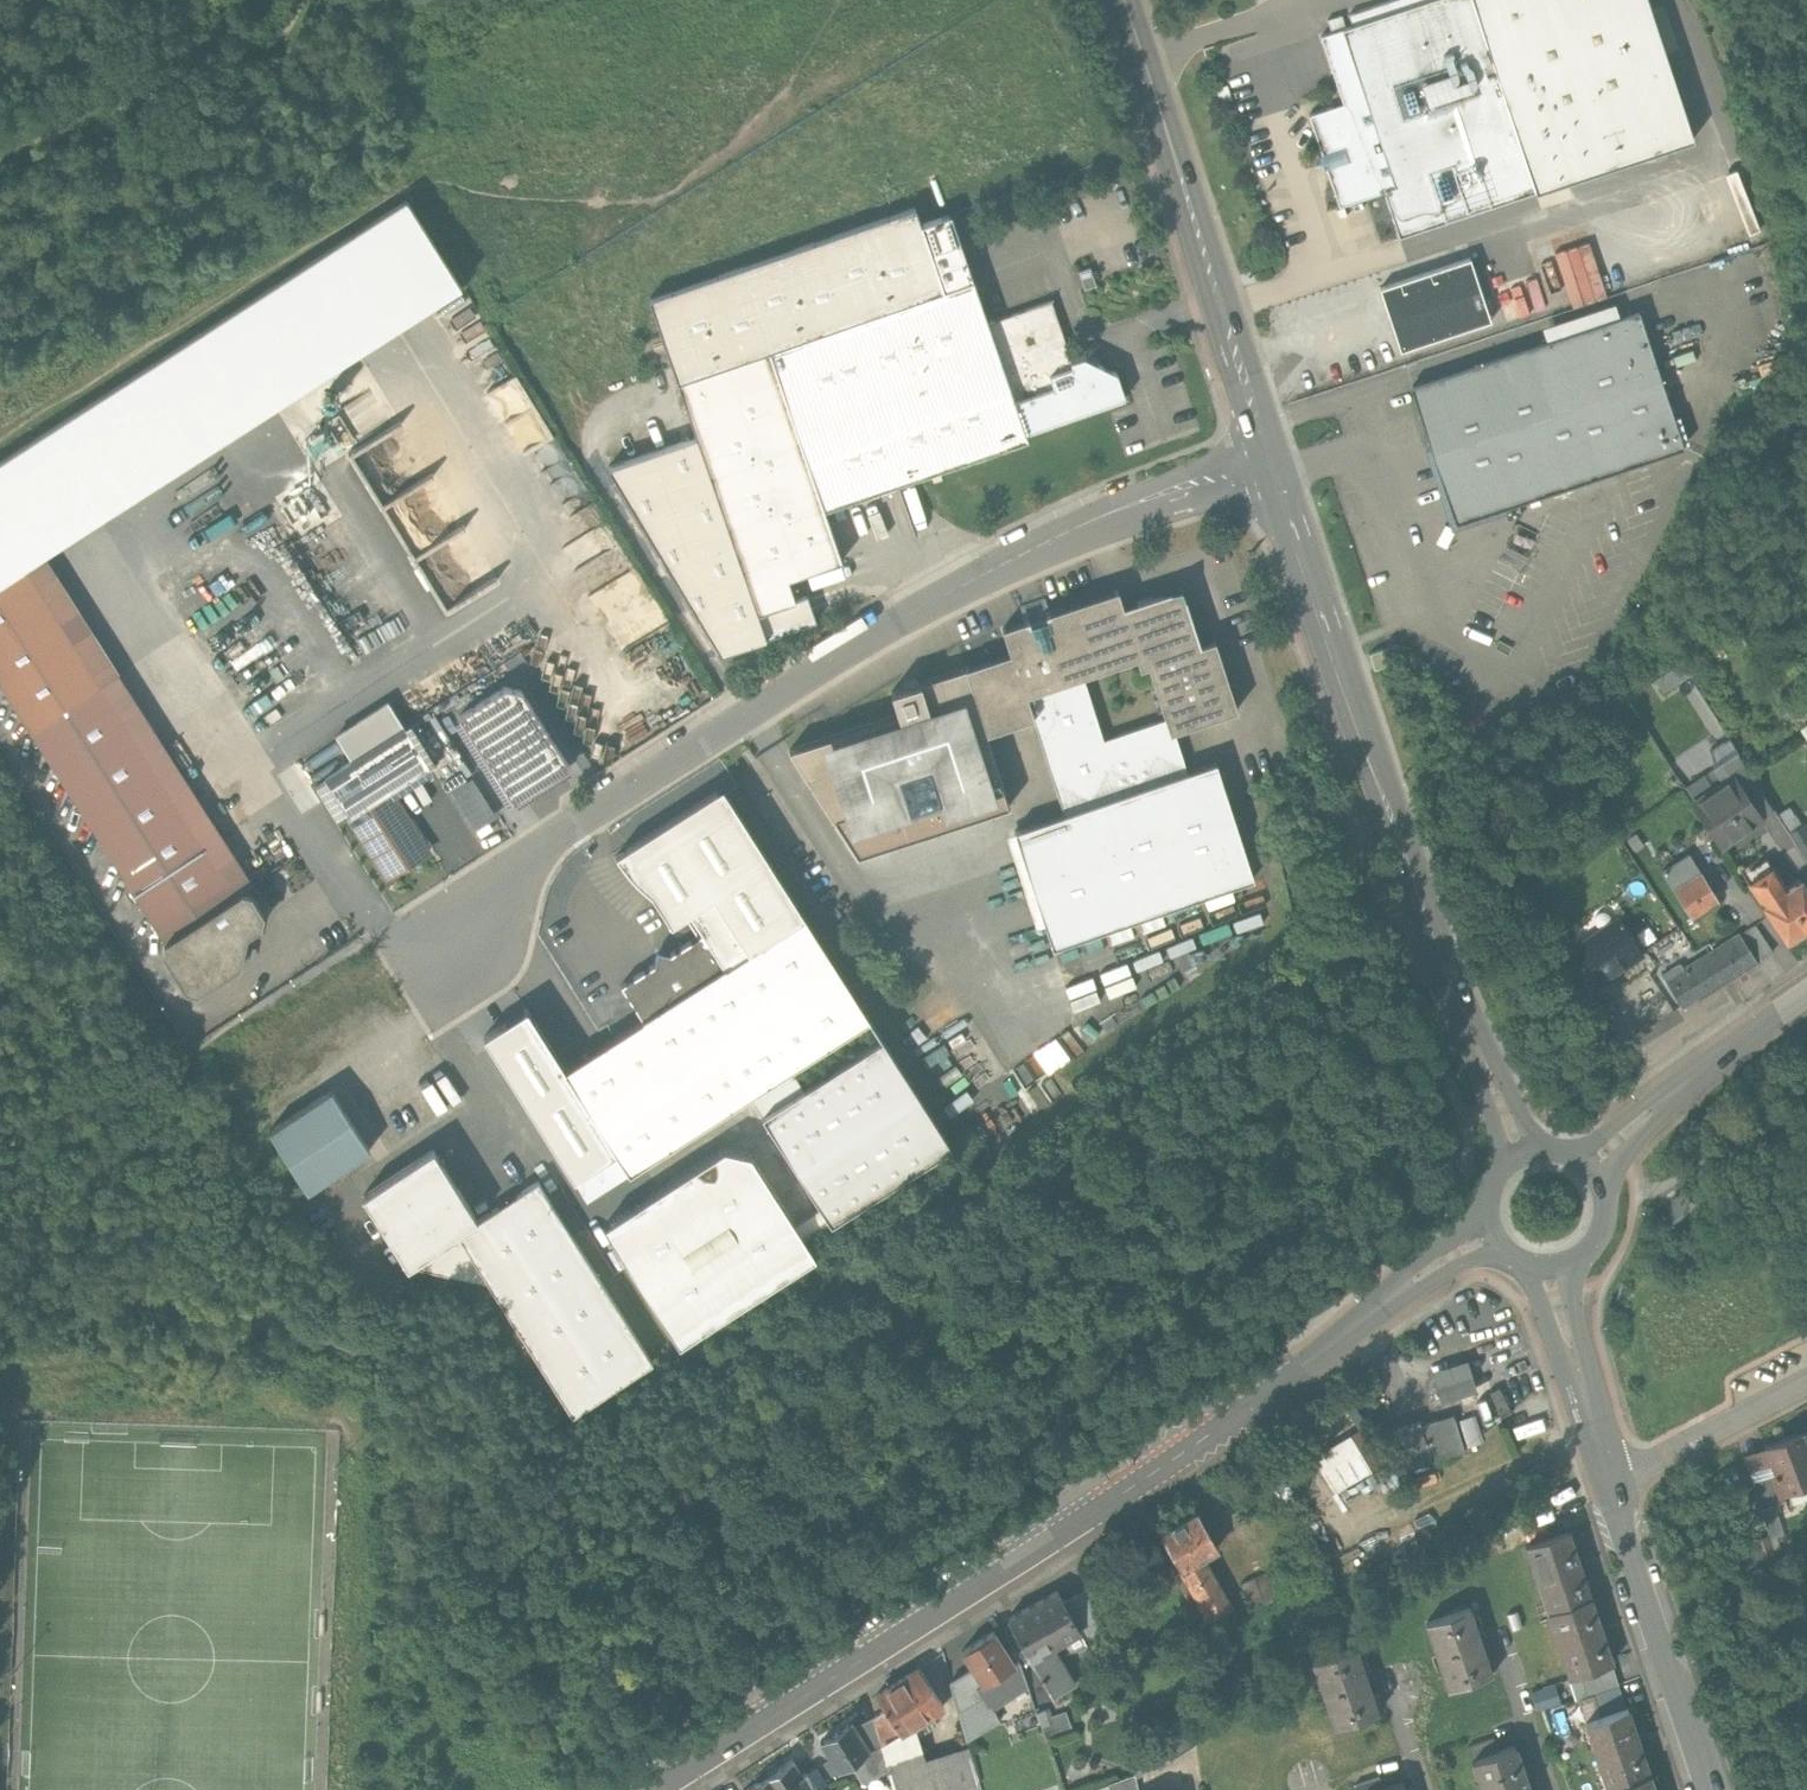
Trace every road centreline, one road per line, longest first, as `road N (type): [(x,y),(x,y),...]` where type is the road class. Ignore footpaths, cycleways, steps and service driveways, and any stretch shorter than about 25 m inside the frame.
road 1 (tertiary): [(657,1789),(1216,1431),(1489,1238)]
road 2 (unclassified): [(1269,456),(1040,545),(863,636),(515,869),(450,937)]
road 3 (tertiary): [(1269,456),(1520,1152)]
road 4 (tertiary): [(1124,0),(1269,456)]
road 5 (tertiary): [(1615,1486),(1710,1789)]
road 6 (tertiary): [(1806,1005),(1591,1164)]
road 7 (track): [(671,172),(799,79),(849,0)]
road 8 (tertiary): [(1551,1273),(1615,1486)]
road 9 (residential): [(1806,1380),(1615,1486)]
road 10 (tertiary): [(1551,1273),(1575,1267),(1607,1231),(1605,1184),(1591,1164)]

